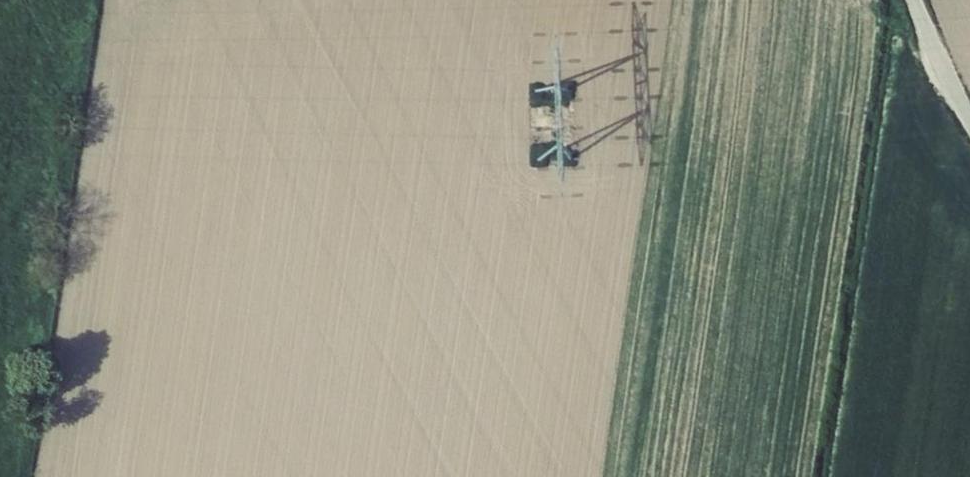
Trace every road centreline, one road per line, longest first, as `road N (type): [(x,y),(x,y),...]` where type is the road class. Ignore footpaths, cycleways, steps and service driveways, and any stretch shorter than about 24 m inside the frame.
road 1 (unclassified): [(916,0),(969,118)]

